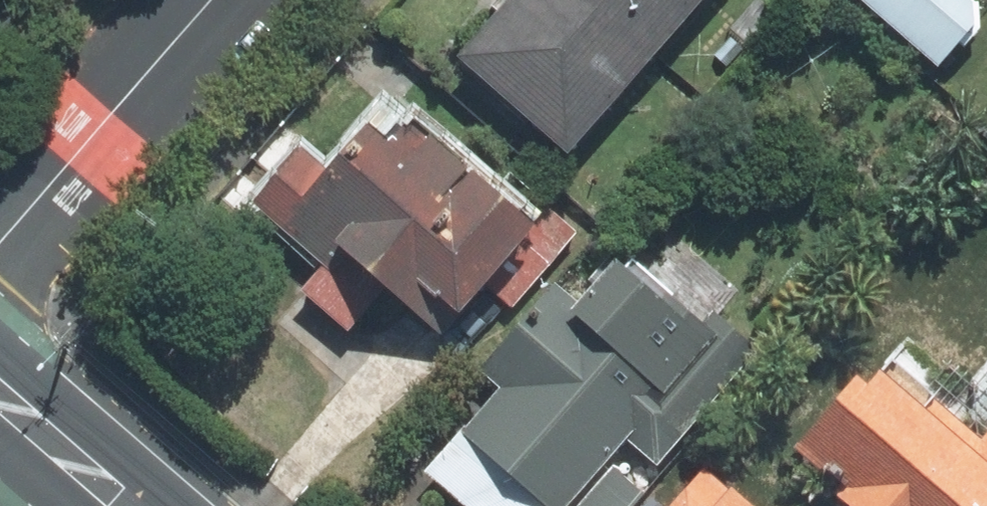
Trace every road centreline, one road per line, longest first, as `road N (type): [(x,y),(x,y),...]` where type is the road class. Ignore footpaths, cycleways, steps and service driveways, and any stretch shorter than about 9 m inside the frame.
road 1 (residential): [(0,250),(218,0)]
road 2 (primary): [(129,505),(0,395)]

